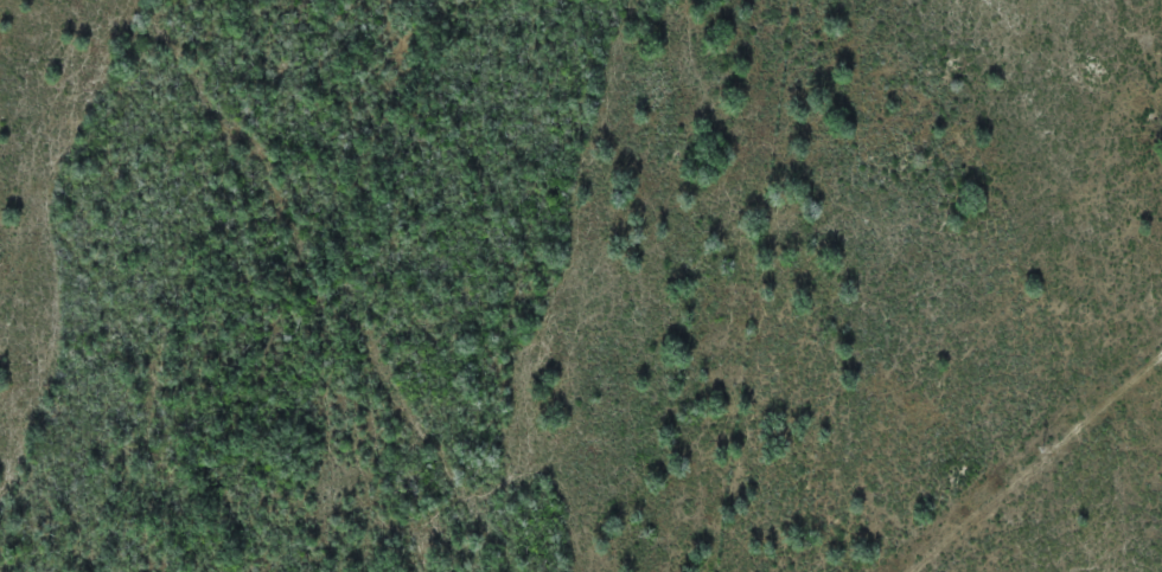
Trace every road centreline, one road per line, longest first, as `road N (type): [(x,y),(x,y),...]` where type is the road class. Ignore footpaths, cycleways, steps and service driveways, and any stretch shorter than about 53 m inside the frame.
road 1 (track): [(1161,365),(928,571)]

